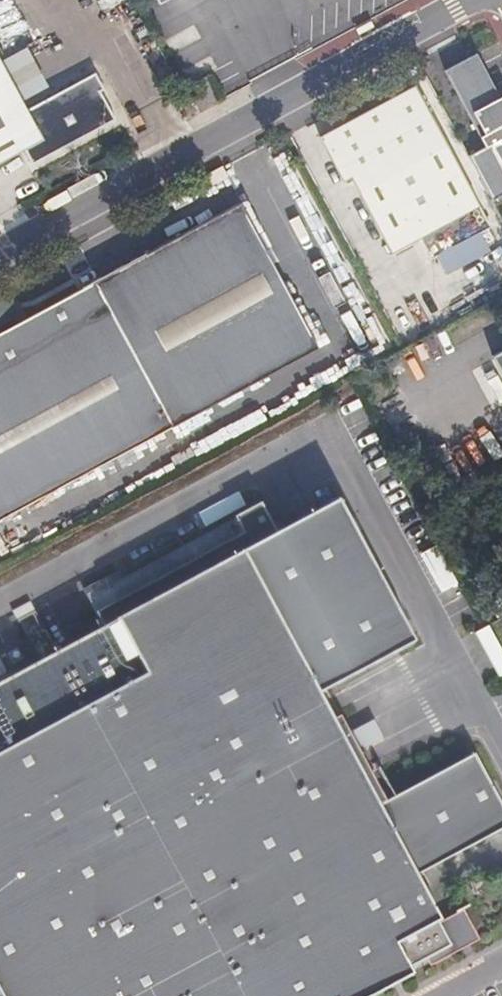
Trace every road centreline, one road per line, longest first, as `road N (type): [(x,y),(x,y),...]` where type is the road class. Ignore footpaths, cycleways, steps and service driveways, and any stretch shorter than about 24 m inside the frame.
road 1 (residential): [(464,0),(0,253)]

